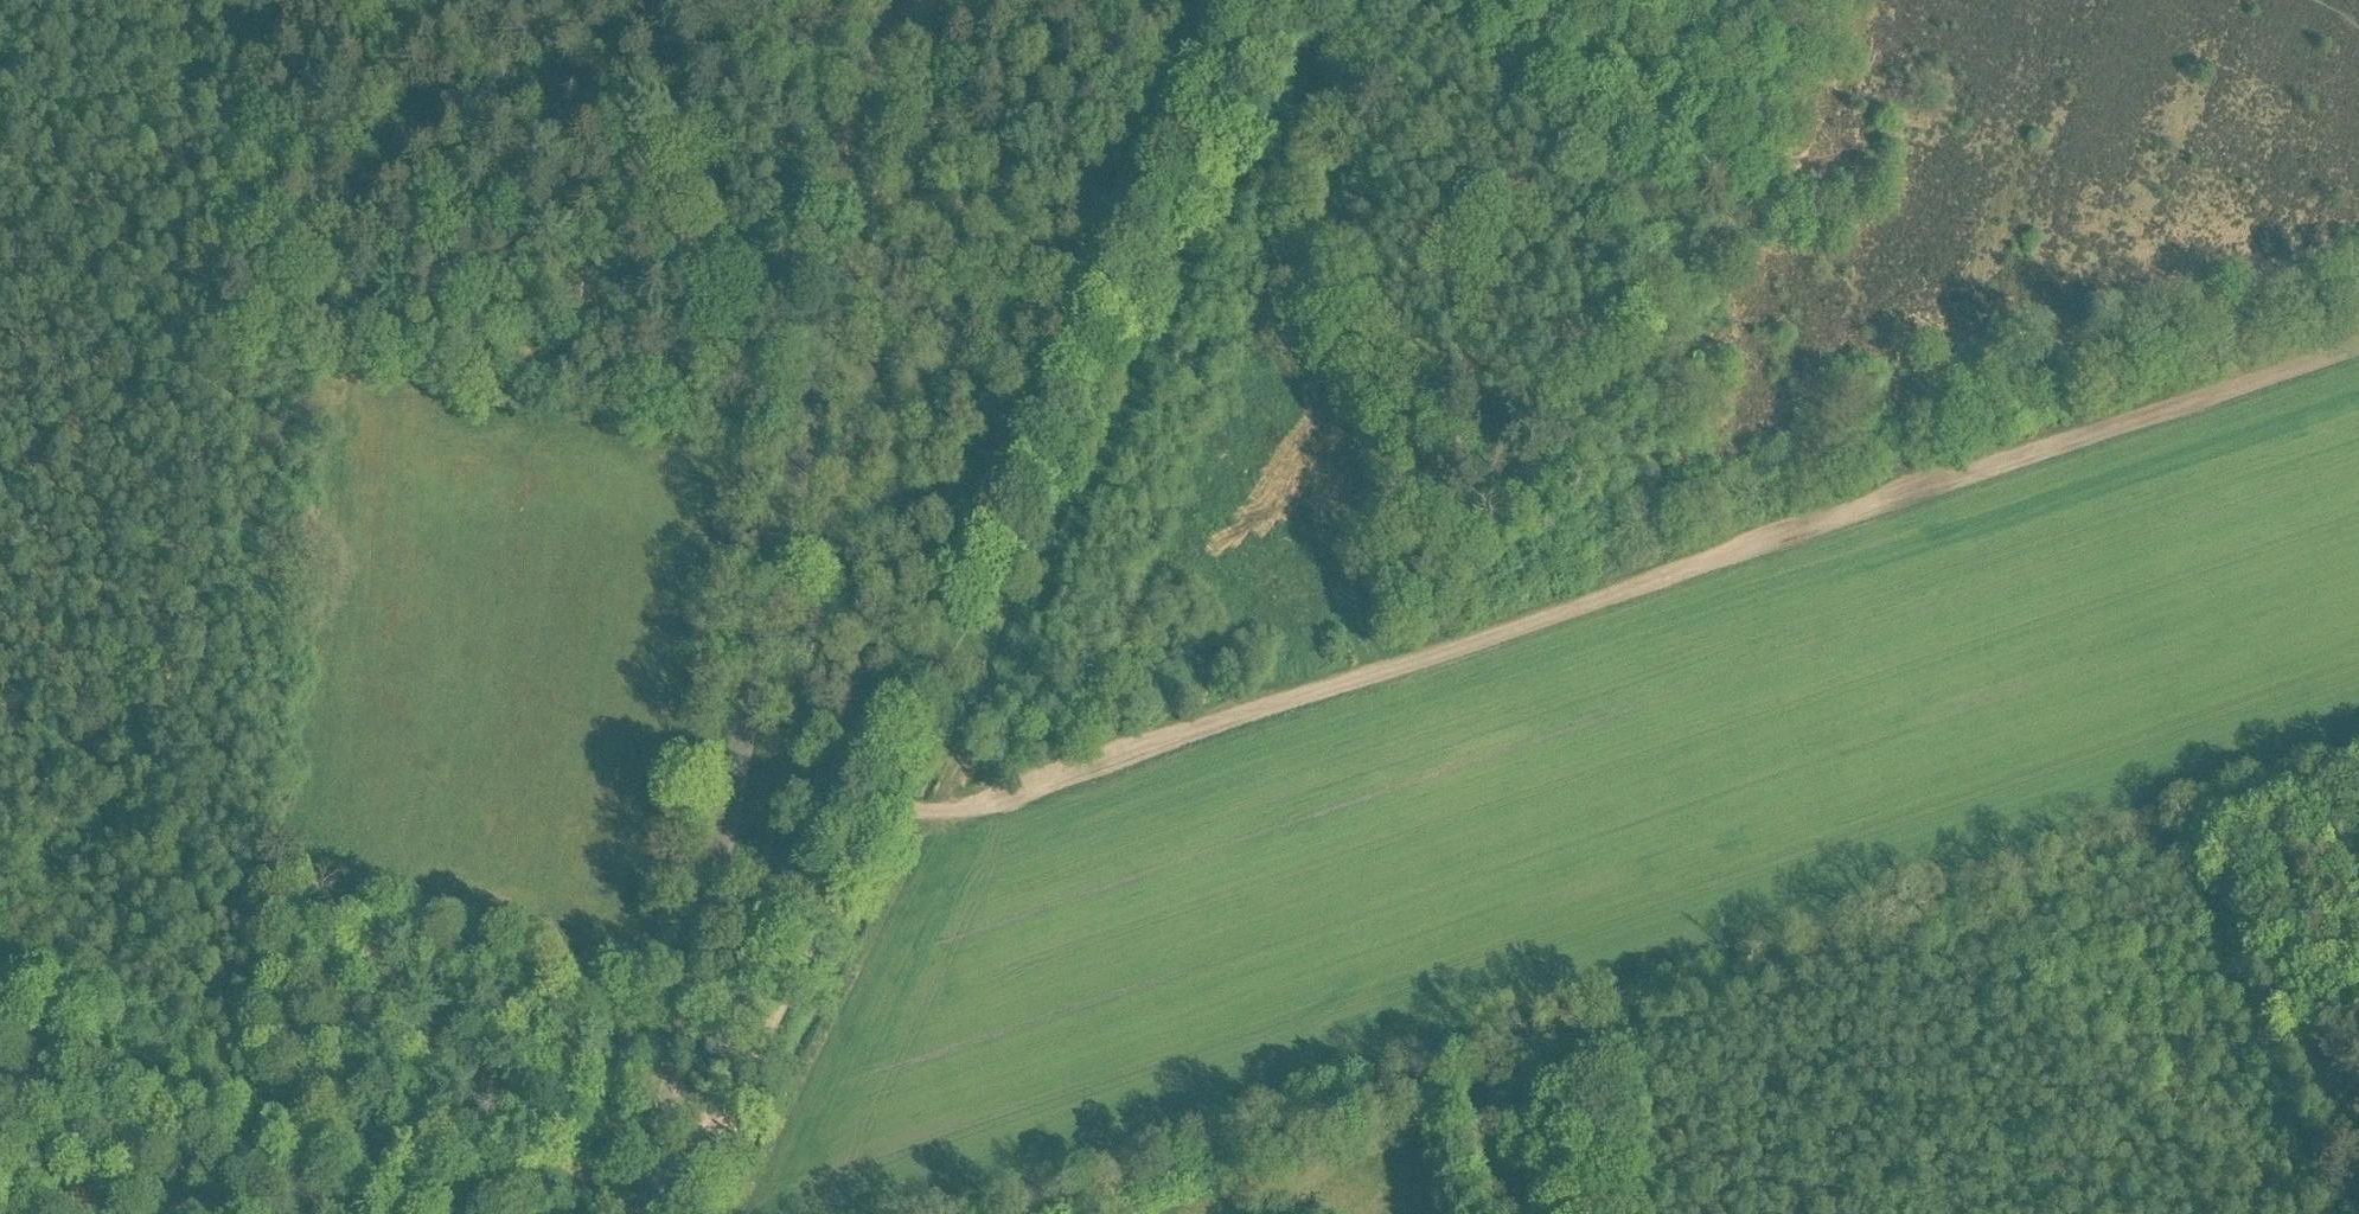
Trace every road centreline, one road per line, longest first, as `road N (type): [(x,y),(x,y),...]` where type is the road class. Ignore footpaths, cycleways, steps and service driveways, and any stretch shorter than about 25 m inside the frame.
road 1 (track): [(706,1119),(740,1112),(866,838),(885,817),(954,813),(1027,794),(2358,346)]
road 2 (unclassified): [(648,1213),(897,0)]
road 3 (track): [(1047,1213),(2186,836)]
road 4 (track): [(102,1041),(419,1213)]
road 5 (track): [(2358,778),(2186,836)]

